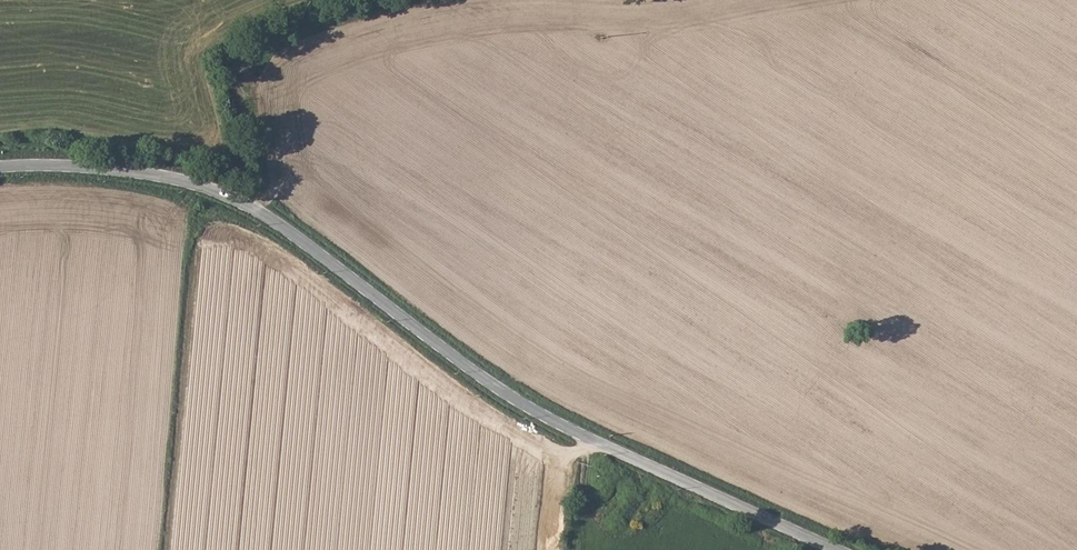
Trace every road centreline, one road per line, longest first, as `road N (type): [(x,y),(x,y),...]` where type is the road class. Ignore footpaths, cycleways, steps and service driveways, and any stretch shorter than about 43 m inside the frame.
road 1 (unclassified): [(0,167),(127,170),(224,194),(531,408),(837,549)]

